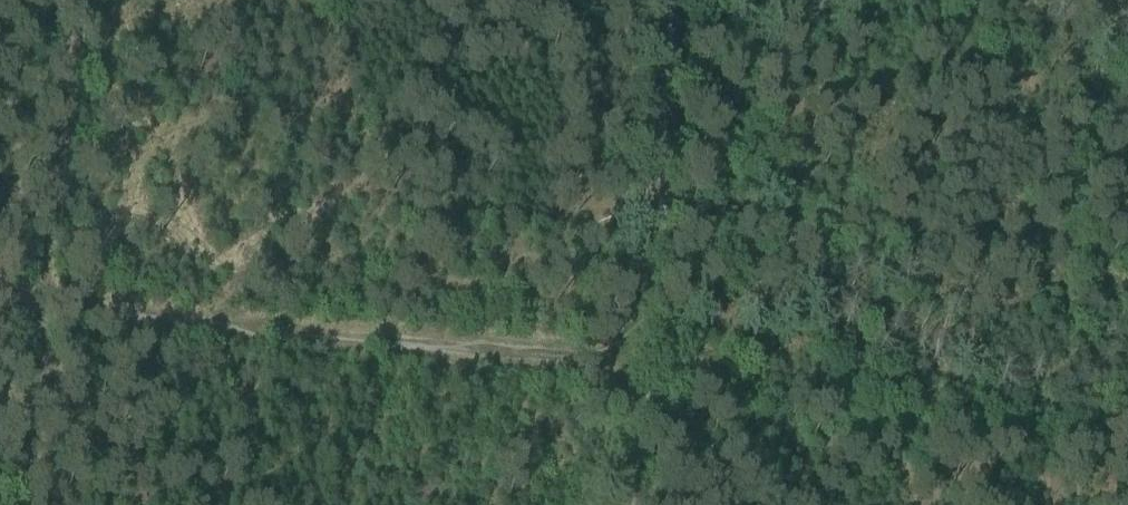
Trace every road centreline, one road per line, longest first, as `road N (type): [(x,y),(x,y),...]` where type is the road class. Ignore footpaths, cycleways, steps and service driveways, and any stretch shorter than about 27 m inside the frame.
road 1 (track): [(43,298),(641,367)]
road 2 (track): [(641,367),(680,0)]
road 3 (track): [(74,0),(51,299)]
road 4 (track): [(626,504),(641,367)]

